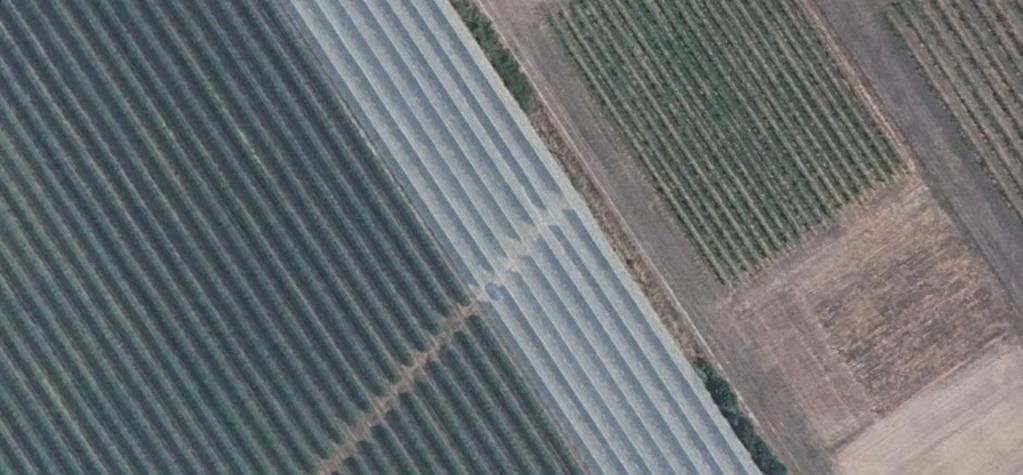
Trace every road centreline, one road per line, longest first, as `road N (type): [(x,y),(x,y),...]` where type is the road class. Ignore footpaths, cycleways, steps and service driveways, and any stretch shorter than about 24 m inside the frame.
road 1 (track): [(795,474),(576,144)]
road 2 (track): [(481,0),(576,144)]

